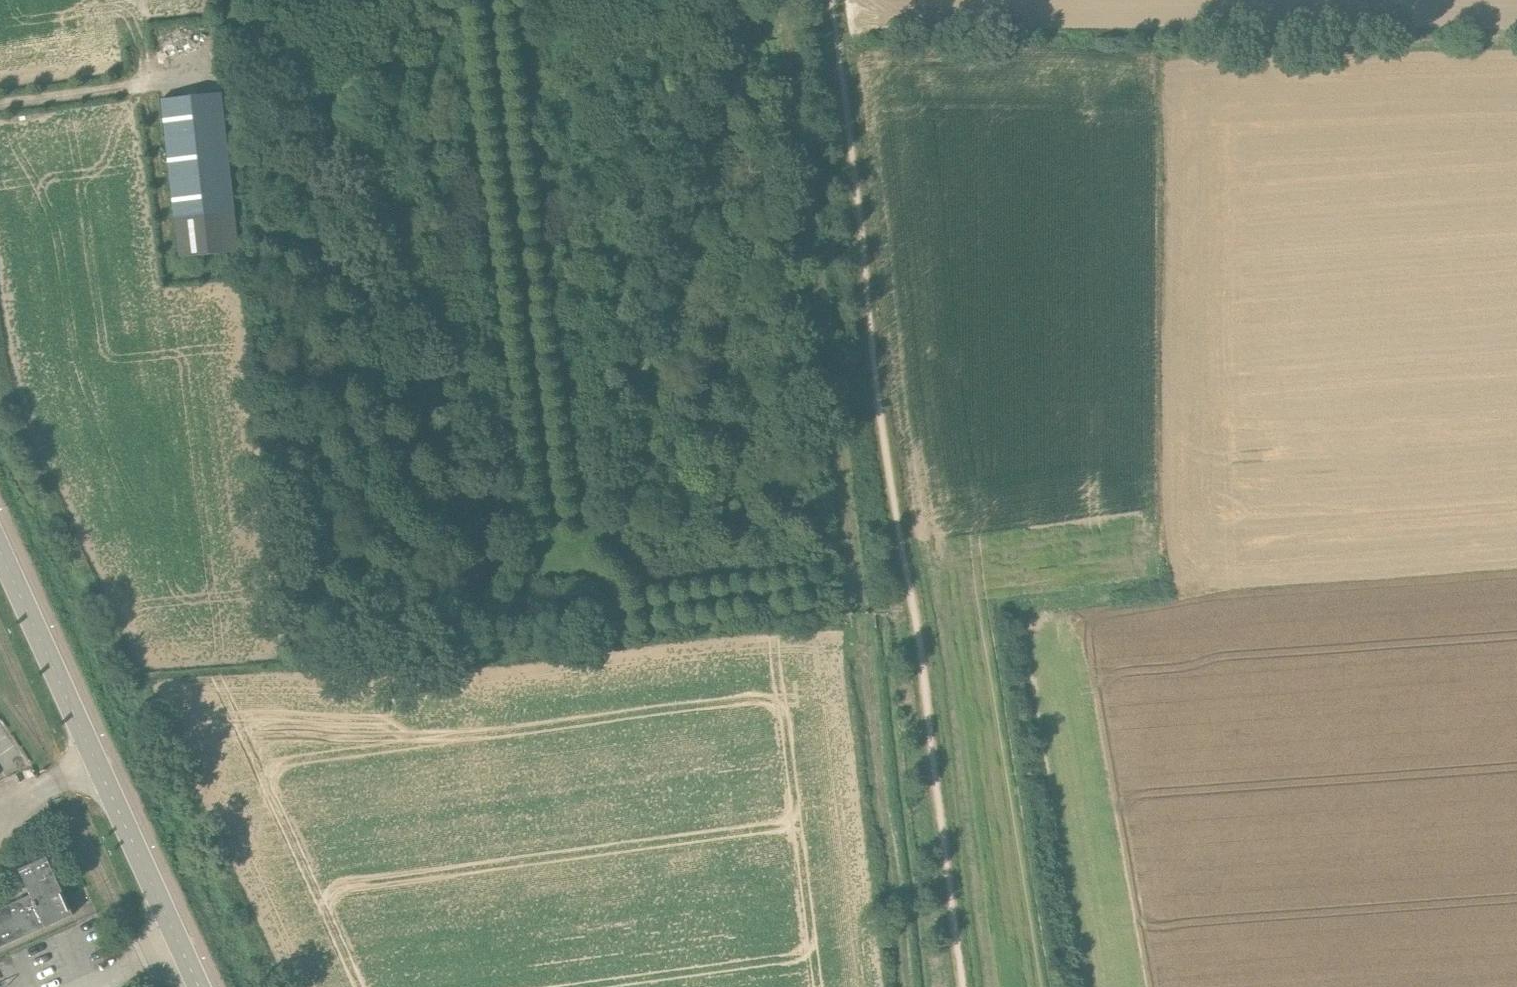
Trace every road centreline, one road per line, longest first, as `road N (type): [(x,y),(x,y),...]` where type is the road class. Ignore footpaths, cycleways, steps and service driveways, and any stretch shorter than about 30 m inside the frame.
road 1 (tertiary): [(198,986),(0,551)]

